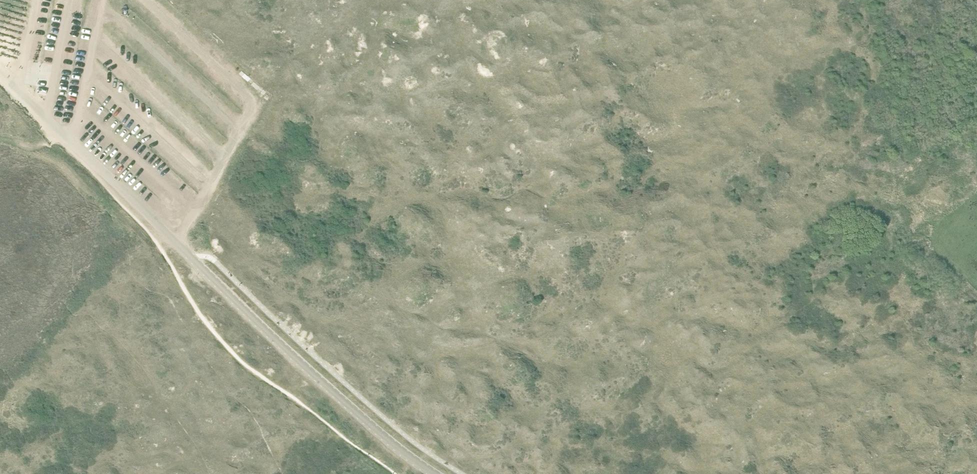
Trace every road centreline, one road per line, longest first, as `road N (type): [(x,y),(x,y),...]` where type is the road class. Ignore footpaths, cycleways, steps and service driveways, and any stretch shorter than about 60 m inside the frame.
road 1 (unclassified): [(434,473),(327,389),(0,76)]

